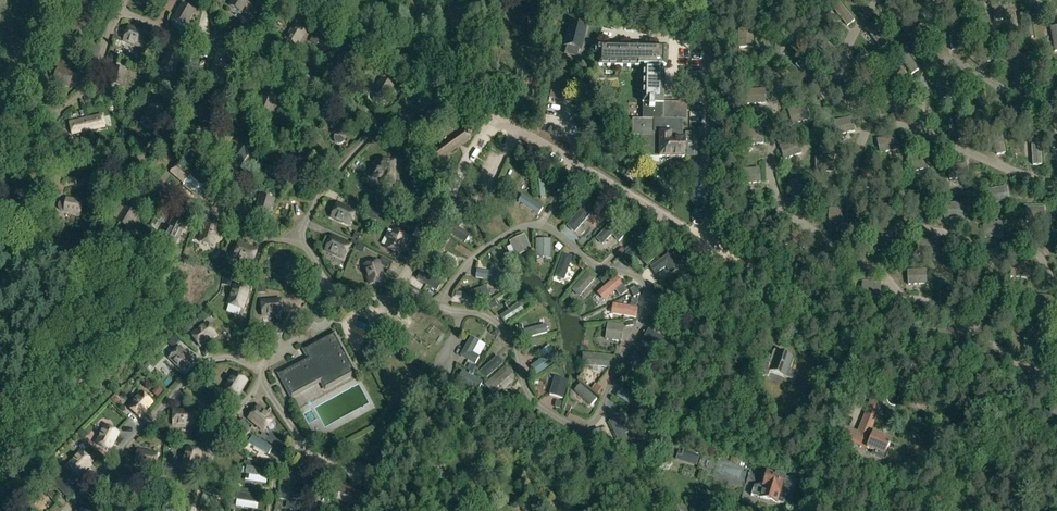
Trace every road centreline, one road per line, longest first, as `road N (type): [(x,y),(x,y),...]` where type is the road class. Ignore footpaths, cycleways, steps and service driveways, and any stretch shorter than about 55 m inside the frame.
road 1 (track): [(1056,456),(730,256)]
road 2 (track): [(614,510),(730,256)]
road 3 (unclassified): [(710,244),(497,116)]
road 4 (unclassified): [(710,244),(707,0)]
road 5 (track): [(497,116),(307,0)]

